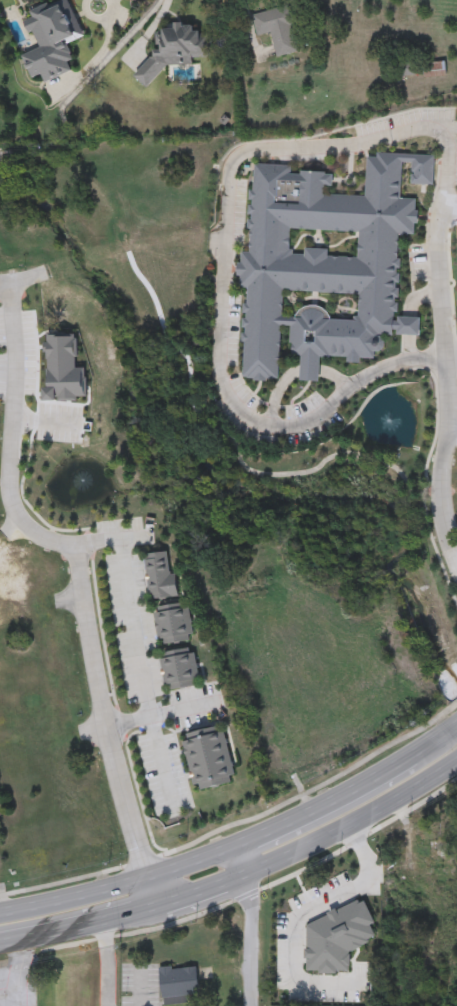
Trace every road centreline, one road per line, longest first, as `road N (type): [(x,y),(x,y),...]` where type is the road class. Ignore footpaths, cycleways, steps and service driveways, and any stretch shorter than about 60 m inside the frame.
road 1 (residential): [(445,358),(437,252),(447,151),(440,134),(414,128),(356,144),(257,148),(233,159),(219,370),(235,407),(261,426),(298,427),(377,371),(445,358)]
road 2 (residential): [(8,282),(15,354),(8,489),(27,527),(77,545),(109,742),(158,909)]
road 3 (primary): [(243,845),(148,881),(0,915)]
road 4 (primary): [(254,872),(456,762)]
road 5 (residential): [(456,564),(439,492),(445,358)]
road 6 (primary): [(412,752),(243,845)]
road 7 (primary): [(0,946),(158,909)]
road 8 (residential): [(254,872),(255,1005)]

